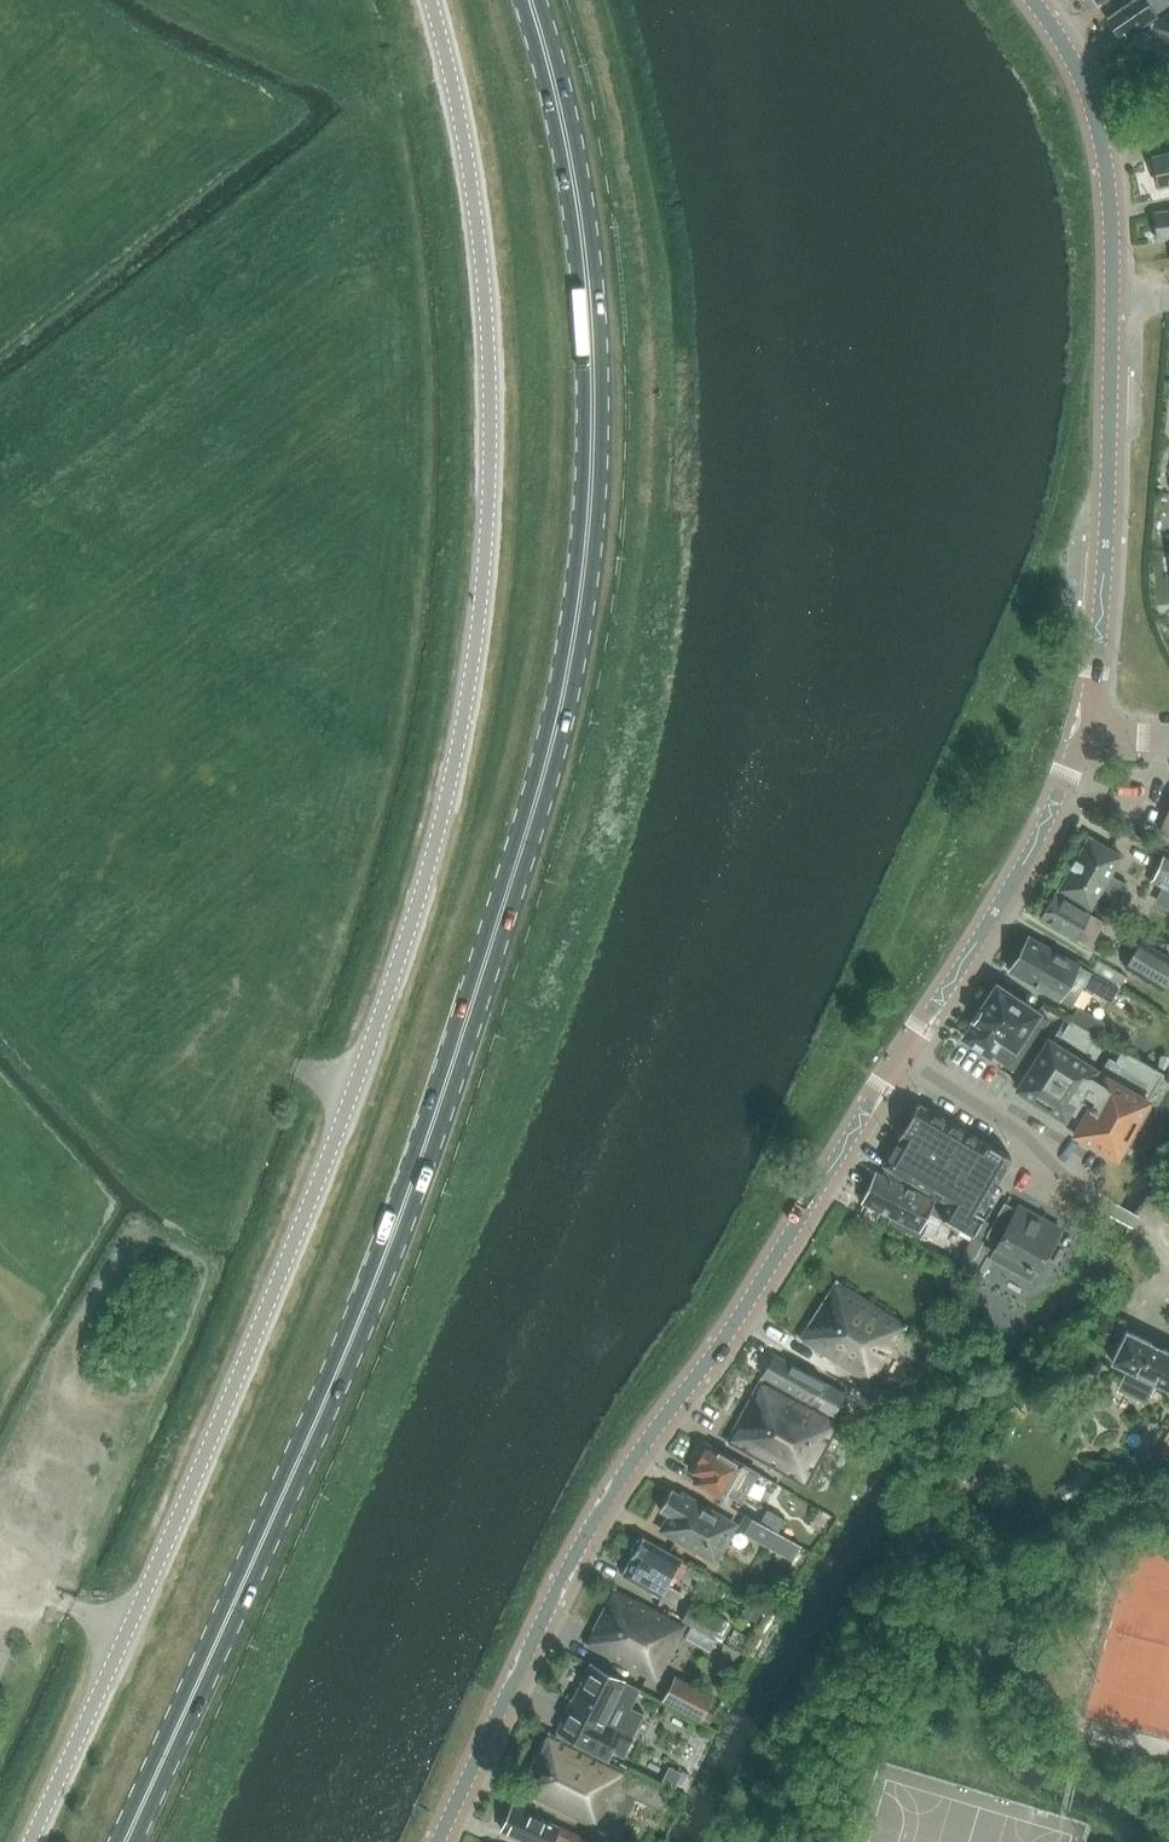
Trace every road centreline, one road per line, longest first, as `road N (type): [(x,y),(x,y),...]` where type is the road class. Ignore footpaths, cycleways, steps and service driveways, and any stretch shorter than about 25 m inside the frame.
road 1 (primary): [(125,1841),(326,1404),(416,1175),(557,728),(593,469),(591,305),(561,100),(529,0)]
road 2 (unclassified): [(30,1841),(127,1635),(353,1096),(452,782),(484,564),(488,359),(471,185),(431,0)]
road 3 (tertiary): [(444,1841),(556,1594),(899,1060)]
road 4 (tertiary): [(1092,726),(1113,303),(1106,163),(1095,121),(1033,0)]
road 5 (tertiary): [(899,1060),(1092,726)]
road 6 (residential): [(899,1060),(1018,1131),(1067,1179),(1113,1209)]
road 7 (track): [(0,1581),(127,1635)]

